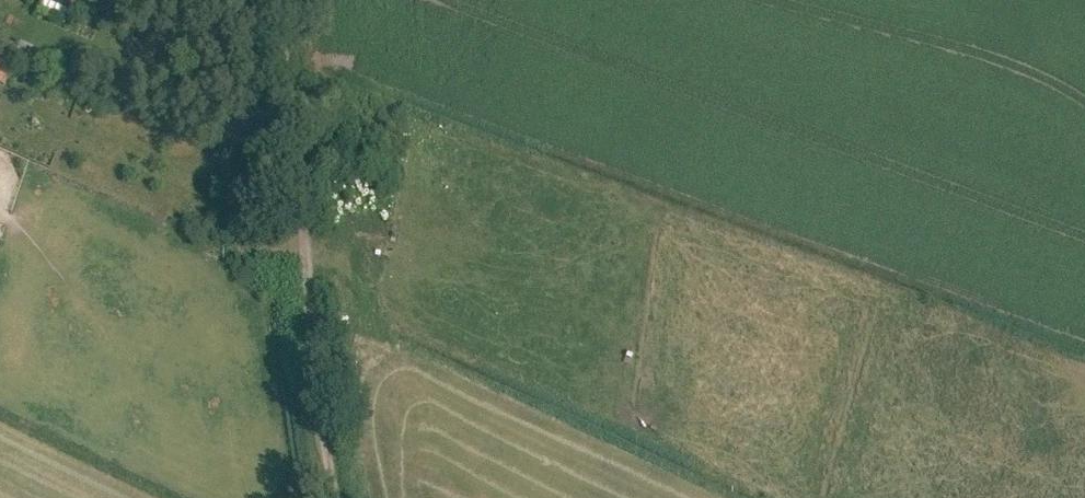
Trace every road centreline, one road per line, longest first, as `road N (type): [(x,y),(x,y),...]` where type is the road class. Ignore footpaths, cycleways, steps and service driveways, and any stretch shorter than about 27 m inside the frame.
road 1 (track): [(335,497),(276,0)]

